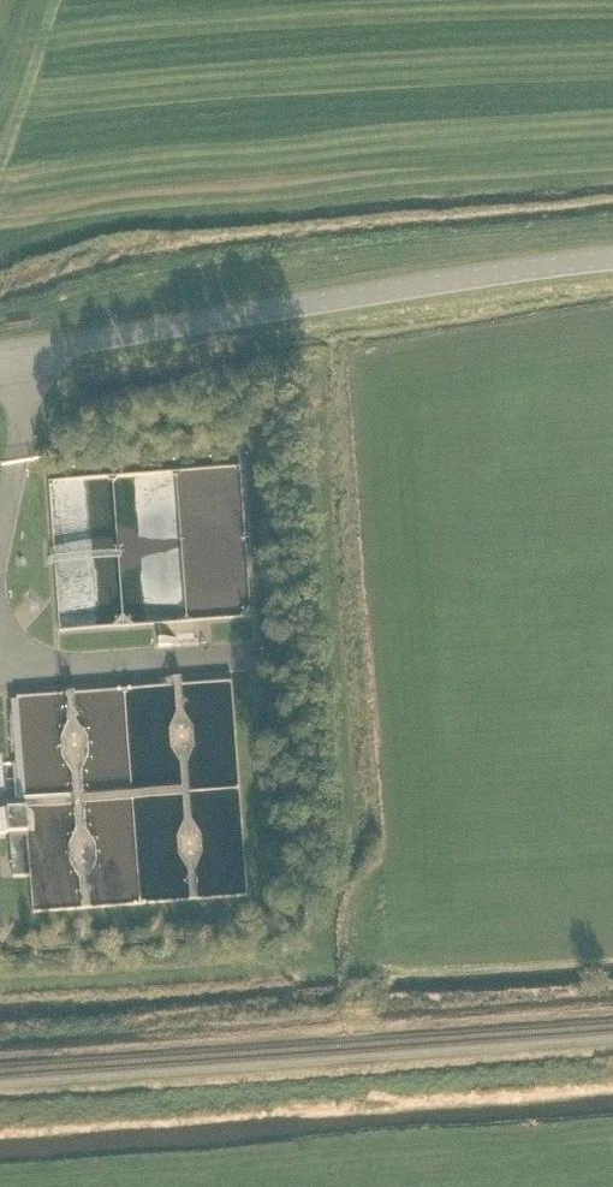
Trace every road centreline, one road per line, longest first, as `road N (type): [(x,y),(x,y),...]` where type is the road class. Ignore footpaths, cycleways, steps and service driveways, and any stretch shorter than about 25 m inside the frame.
road 1 (tertiary): [(612,259),(0,355)]

